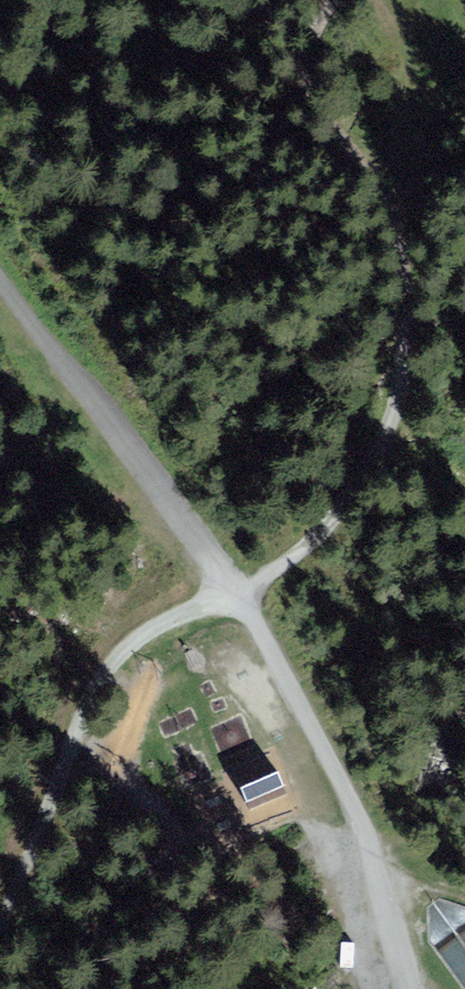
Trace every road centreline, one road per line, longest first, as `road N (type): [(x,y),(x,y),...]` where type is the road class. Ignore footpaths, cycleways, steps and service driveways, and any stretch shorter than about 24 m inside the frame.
road 1 (track): [(235,593),(275,577),(335,523),(396,431),(405,292),(328,122),(325,84),(353,0)]
road 2 (unclassified): [(405,988),(365,826),(235,593)]
road 3 (track): [(235,593),(157,622),(97,679),(0,922)]
road 4 (unclassified): [(0,276),(235,593)]

